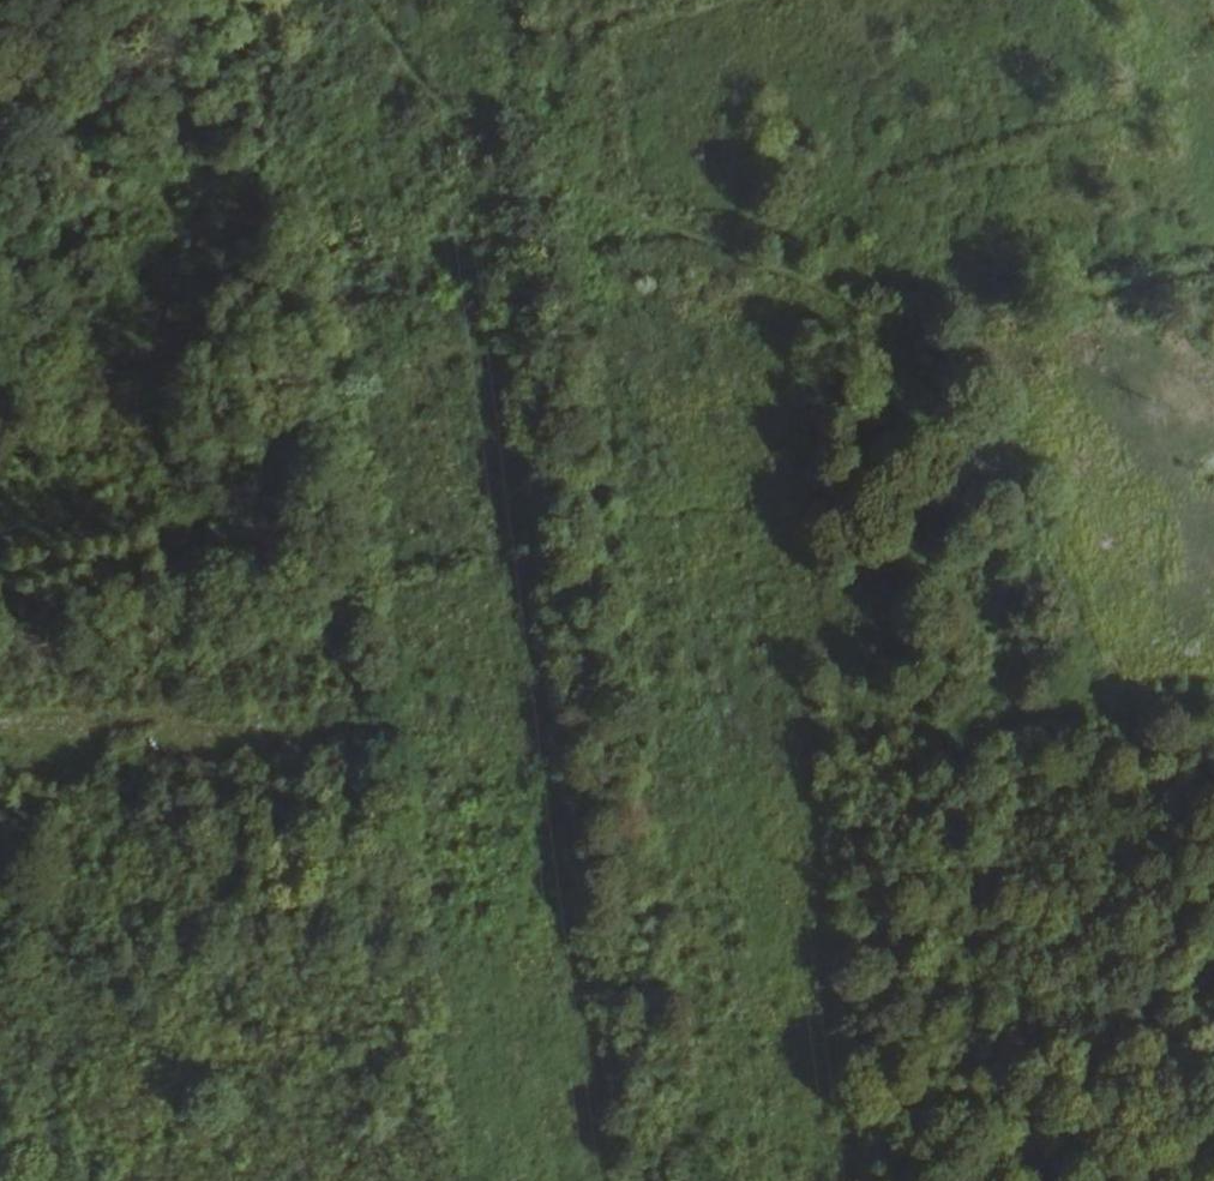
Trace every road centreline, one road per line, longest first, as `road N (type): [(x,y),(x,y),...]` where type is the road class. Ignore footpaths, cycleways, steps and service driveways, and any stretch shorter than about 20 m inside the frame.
road 1 (track): [(49,1180),(74,1024),(156,723)]
road 2 (track): [(0,723),(410,726)]
road 3 (track): [(449,1093),(74,1024)]

